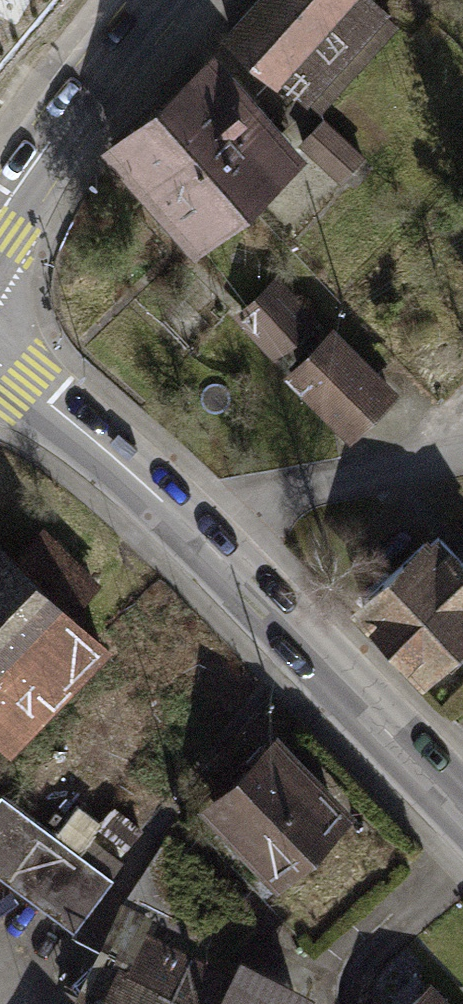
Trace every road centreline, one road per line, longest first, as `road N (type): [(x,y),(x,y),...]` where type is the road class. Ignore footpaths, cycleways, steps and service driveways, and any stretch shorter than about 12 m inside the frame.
road 1 (tertiary): [(462,812),(164,499),(0,363)]
road 2 (tertiary): [(0,216),(160,0)]

